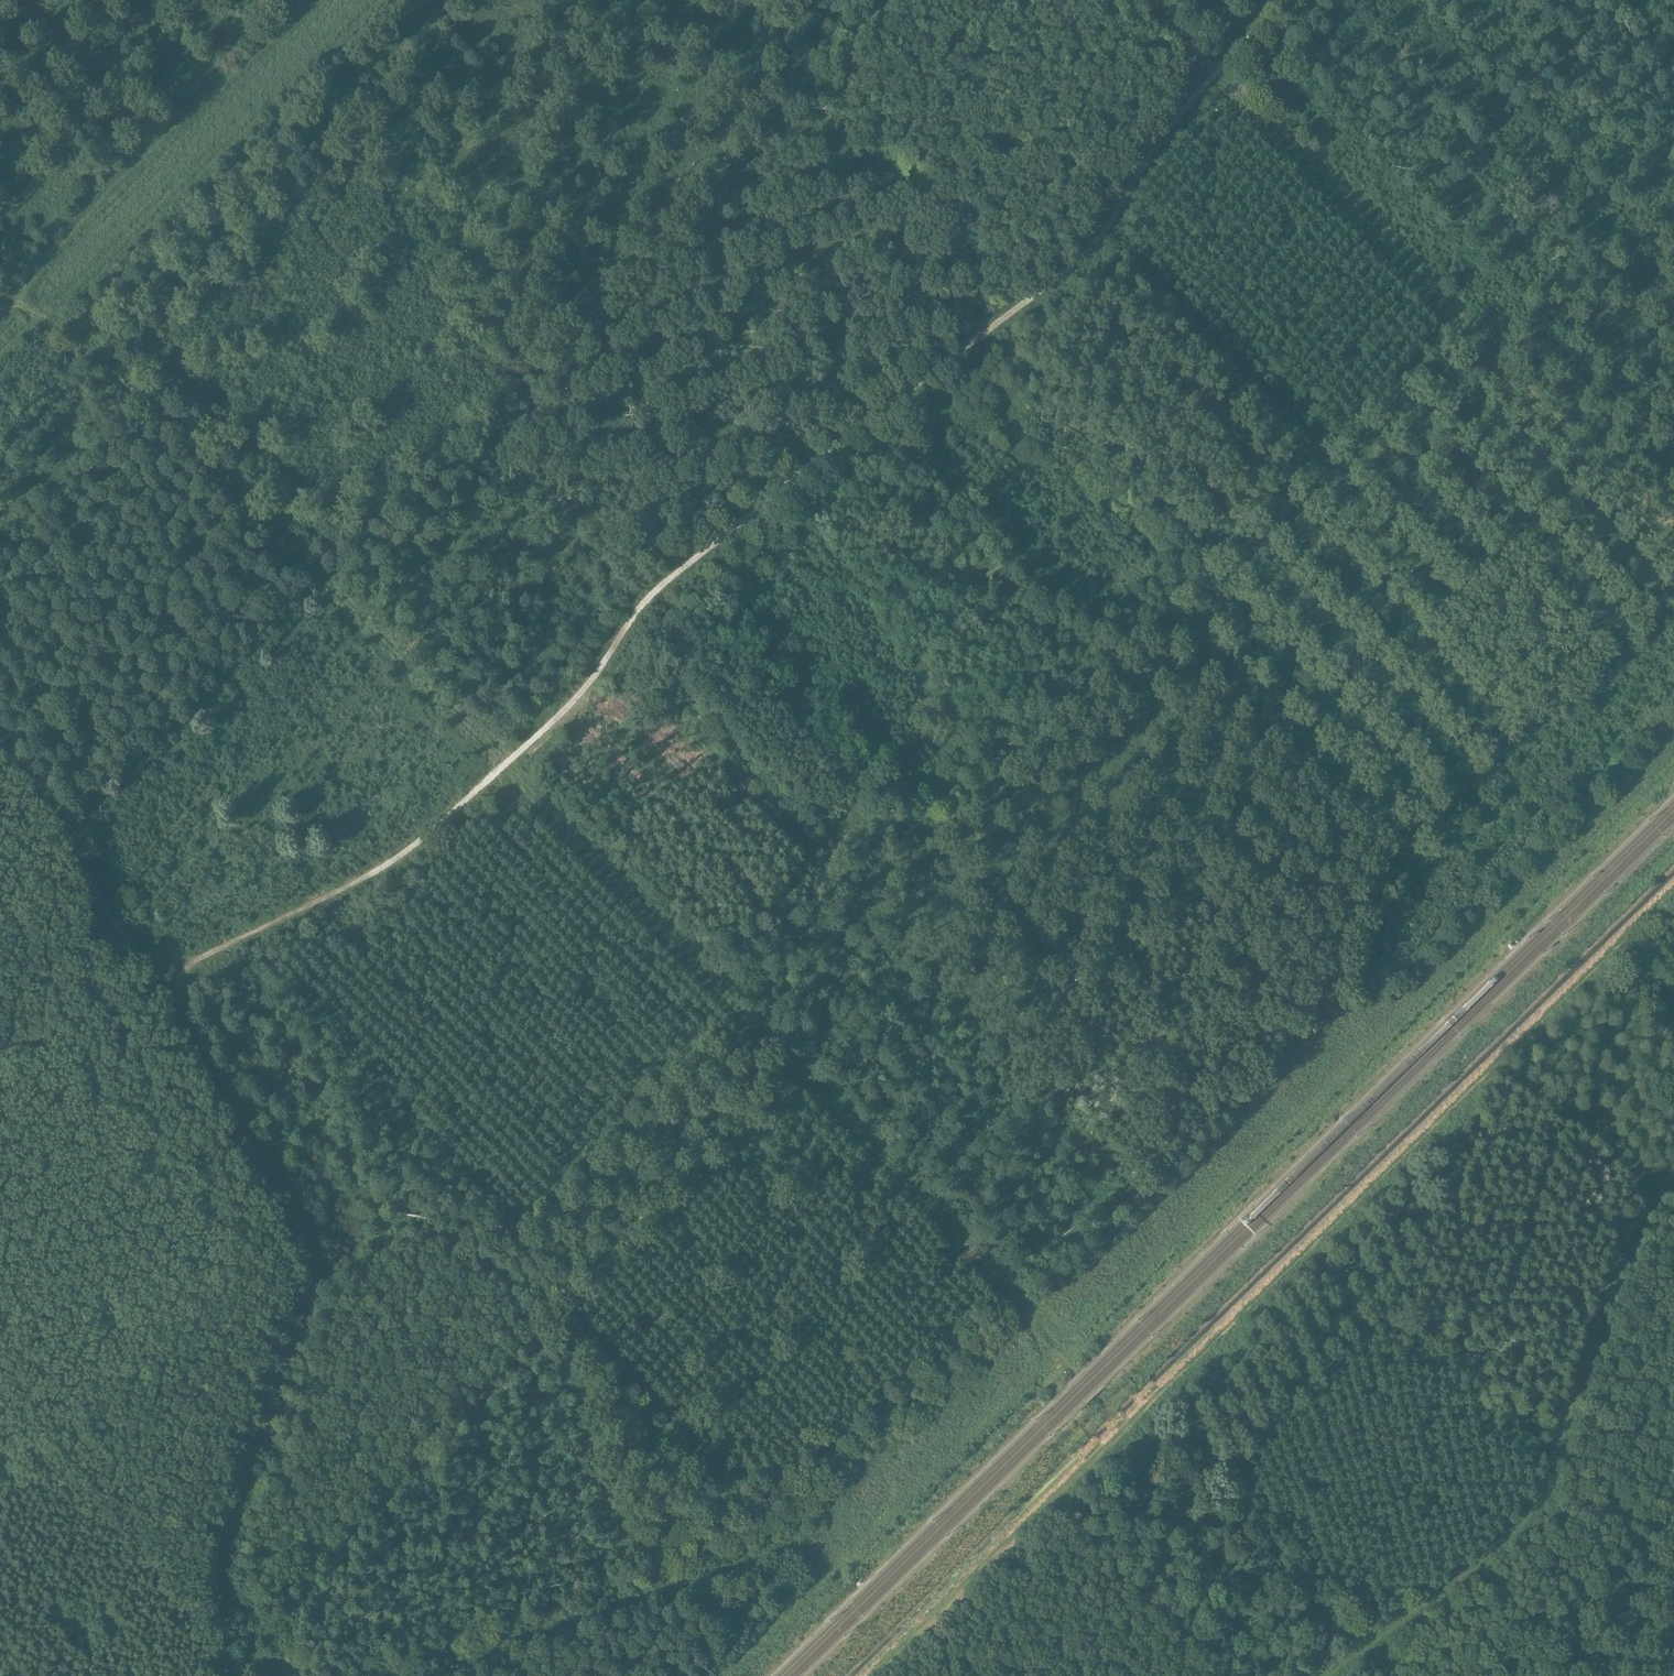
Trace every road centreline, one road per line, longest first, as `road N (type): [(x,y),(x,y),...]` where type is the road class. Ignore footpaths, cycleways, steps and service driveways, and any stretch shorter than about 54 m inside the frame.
road 1 (track): [(198,959),(406,852),(494,776),(568,710),(658,588),(1022,307),(1096,239),(1155,147),(1286,0)]
road 2 (track): [(722,1675),(1026,1376),(1038,1312),(1172,1229),(1673,745)]
road 3 (track): [(747,1675),(1673,771)]
road 4 (track): [(1673,855),(833,1675)]
road 5 (track): [(1673,888),(871,1675)]
road 6 (track): [(223,1675),(215,1566),(304,1272),(293,1227),(134,948)]
road 7 (track): [(170,1012),(174,987),(198,959),(170,960),(134,948),(0,743)]

